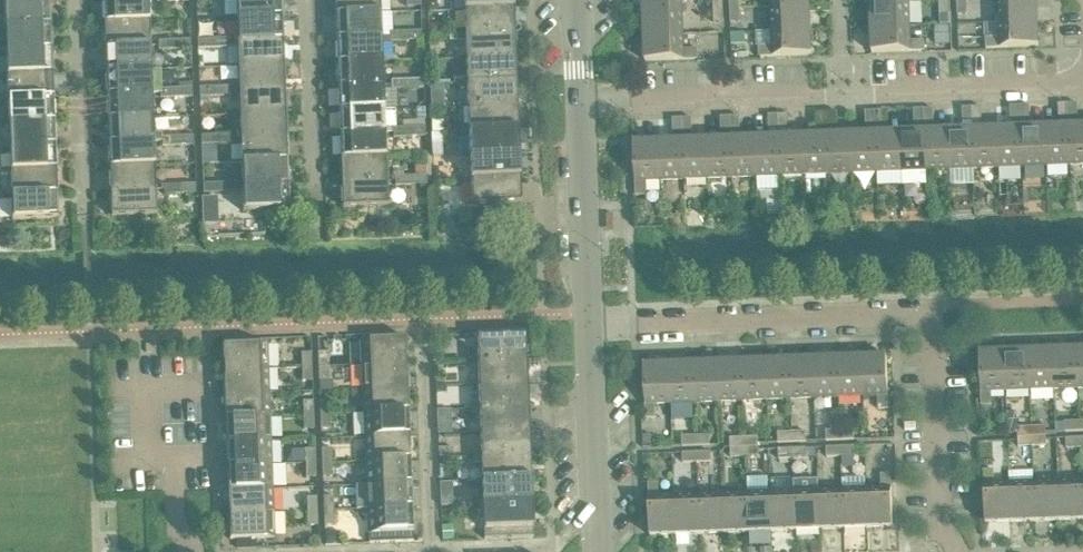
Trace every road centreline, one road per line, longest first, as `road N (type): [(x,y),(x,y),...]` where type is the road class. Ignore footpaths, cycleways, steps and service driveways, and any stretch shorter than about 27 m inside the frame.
road 1 (residential): [(581,110),(958,94),(1082,80)]
road 2 (residential): [(587,315),(637,322),(929,313)]
road 3 (residential): [(954,551),(939,527),(929,313)]
road 4 (tertiary): [(598,551),(587,315)]
road 5 (tertiary): [(587,315),(581,110)]

